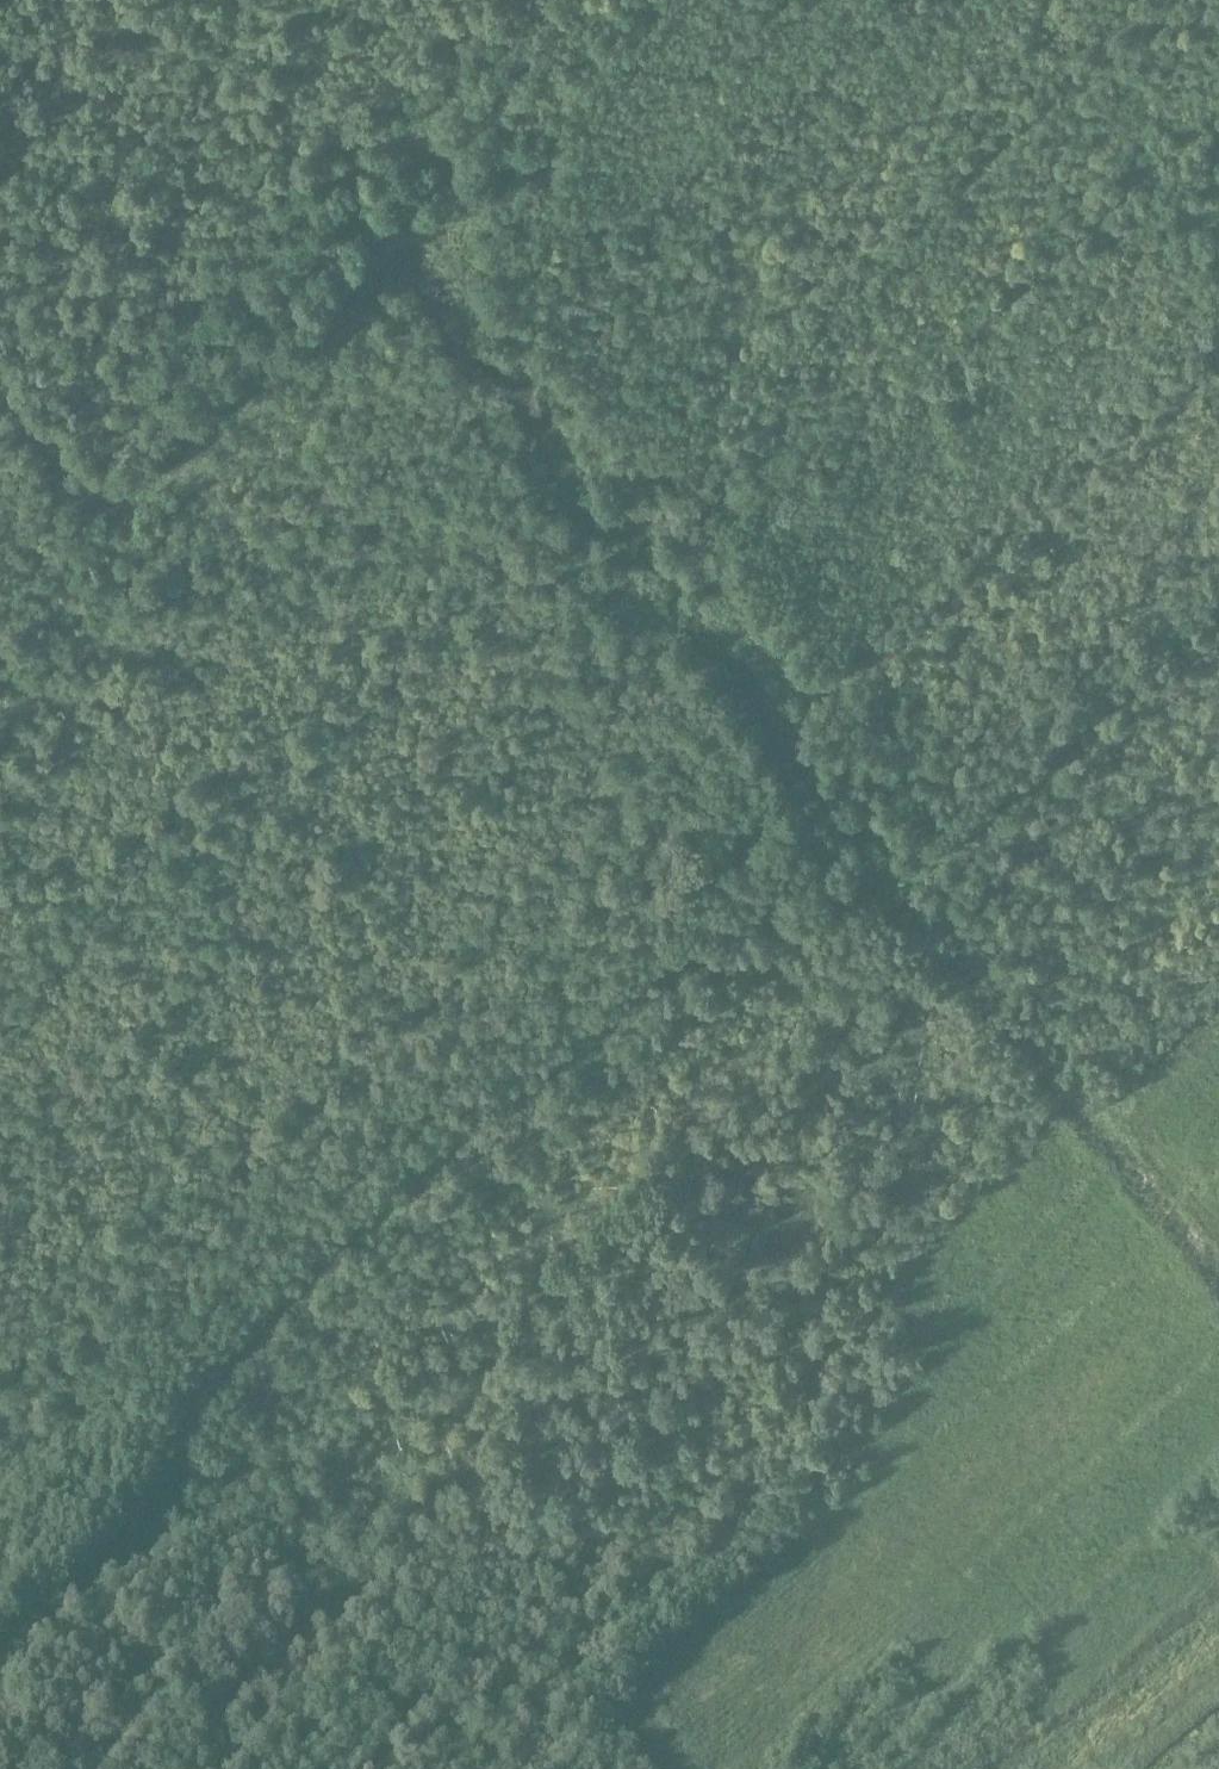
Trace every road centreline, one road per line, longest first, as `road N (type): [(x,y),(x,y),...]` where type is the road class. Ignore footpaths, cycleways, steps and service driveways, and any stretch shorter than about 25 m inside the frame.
road 1 (track): [(1107,1768),(1218,1673)]

